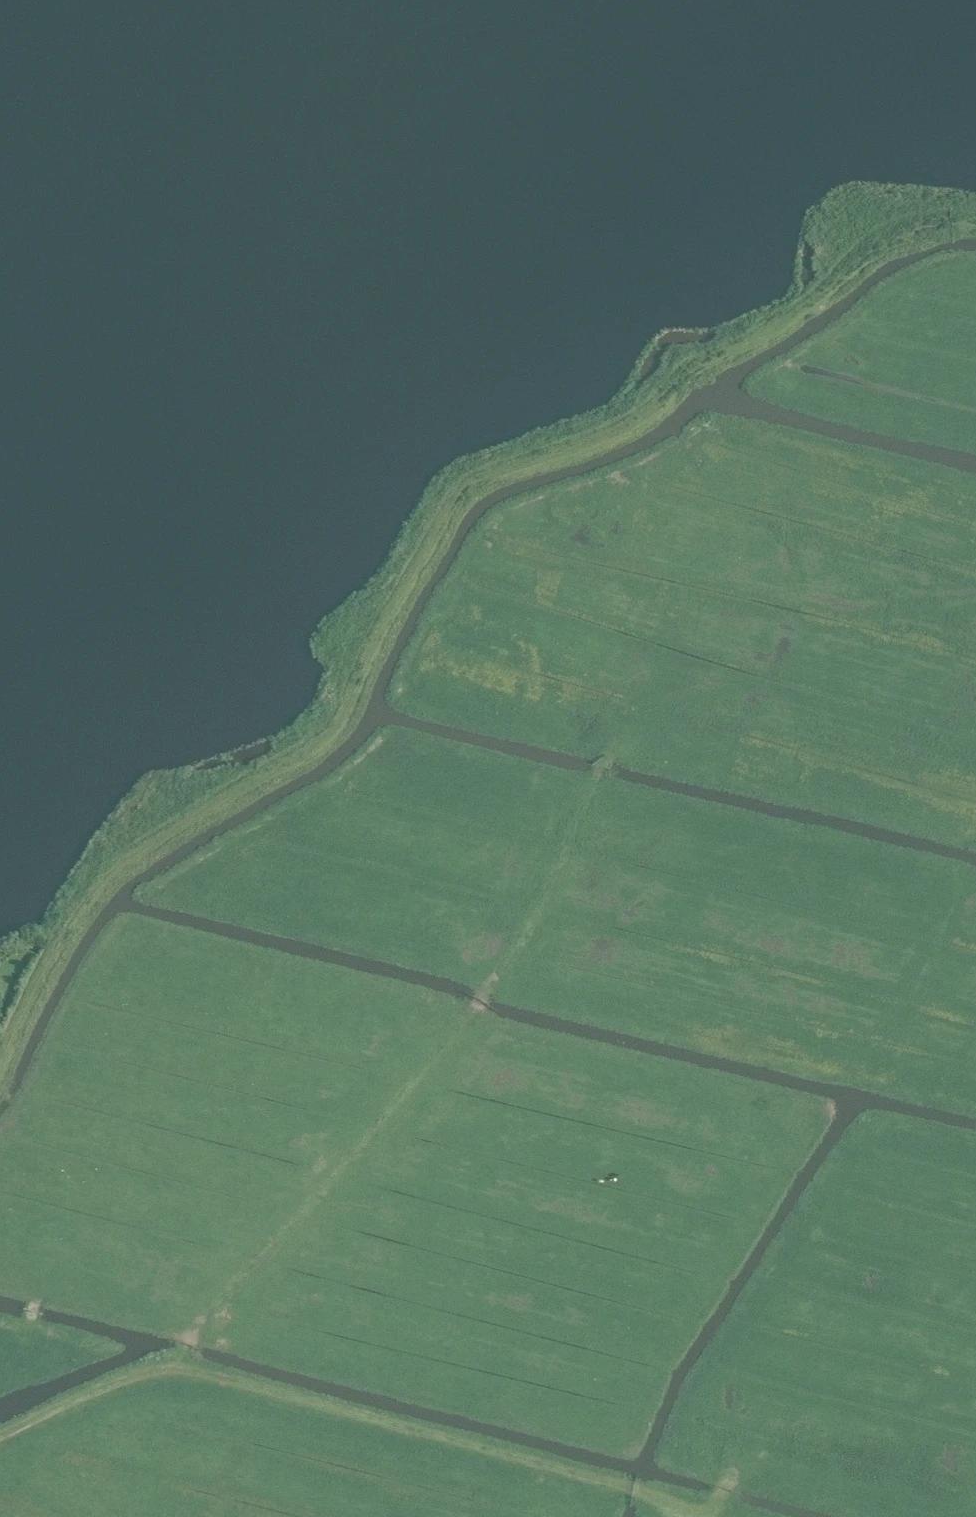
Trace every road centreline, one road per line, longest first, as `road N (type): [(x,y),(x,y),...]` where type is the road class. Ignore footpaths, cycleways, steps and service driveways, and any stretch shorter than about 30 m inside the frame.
road 1 (track): [(966,1516),(728,1482),(711,1507),(173,1367),(123,1377),(0,1431)]
road 2 (track): [(605,751),(475,1015),(173,1367)]

